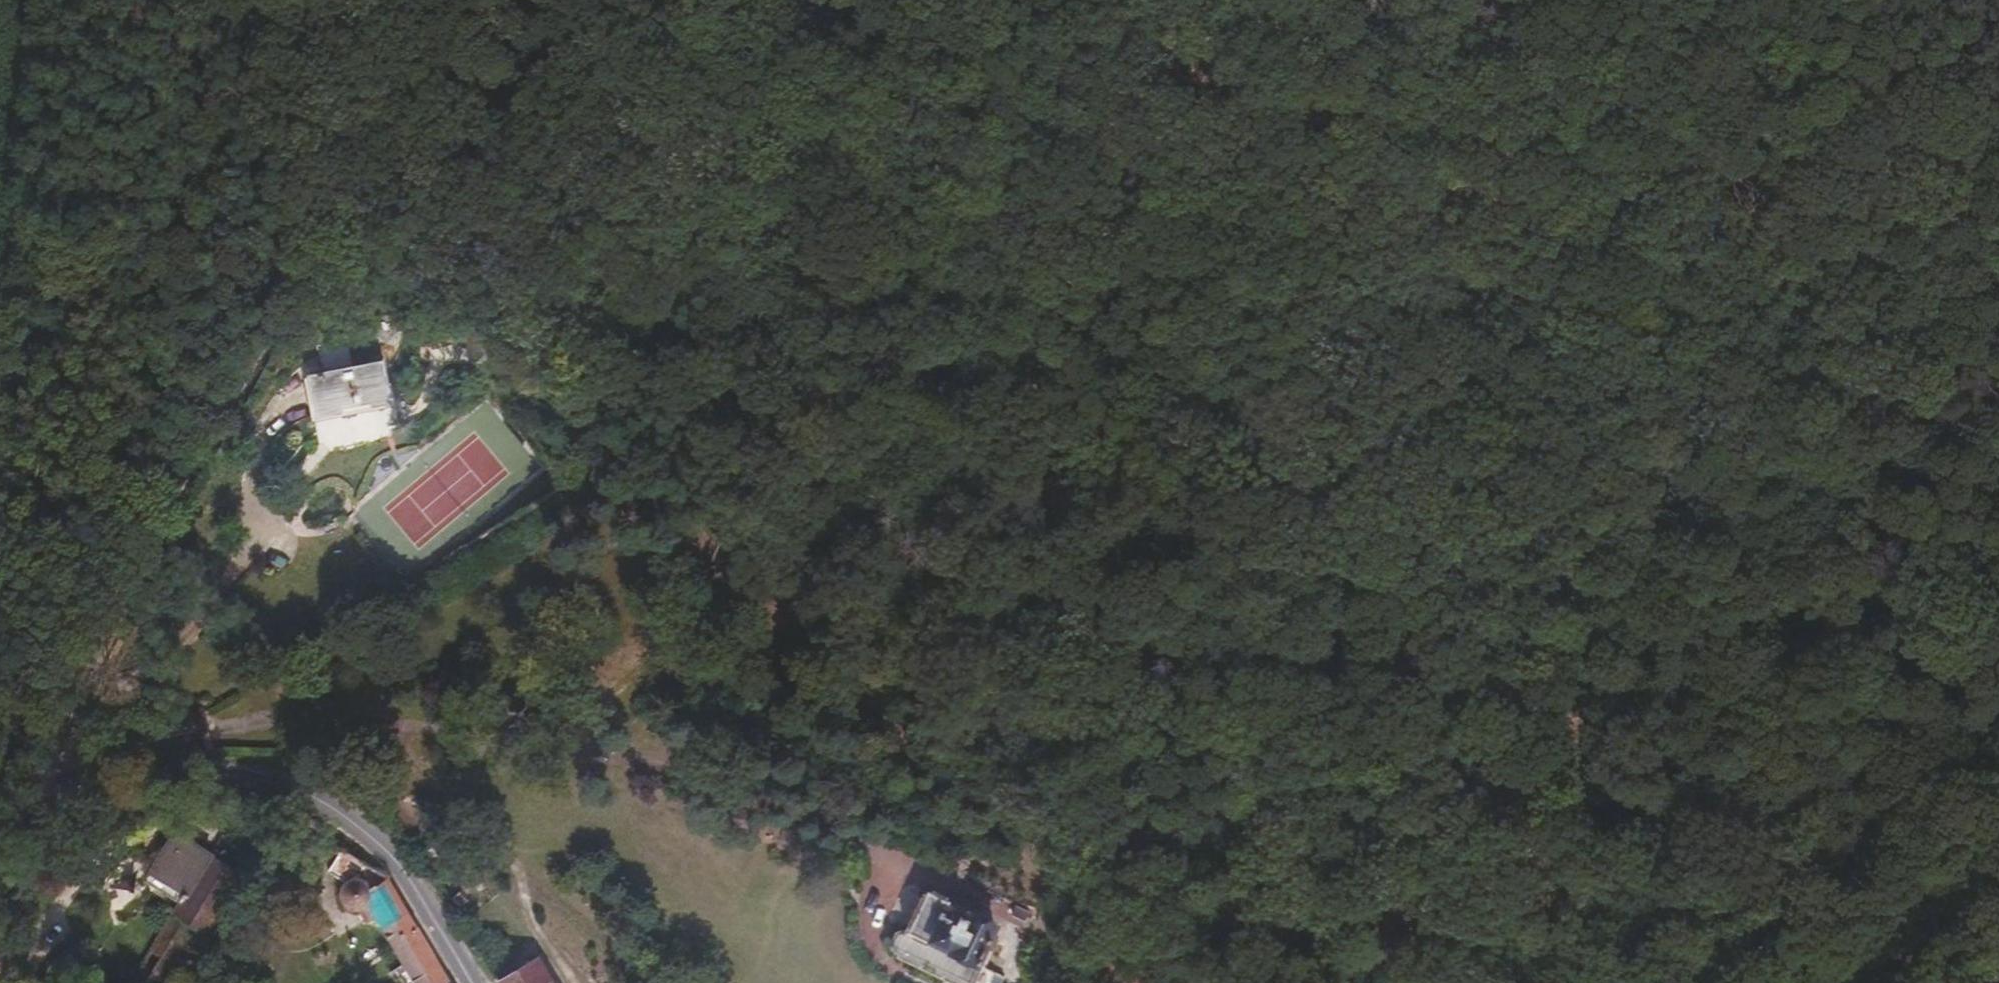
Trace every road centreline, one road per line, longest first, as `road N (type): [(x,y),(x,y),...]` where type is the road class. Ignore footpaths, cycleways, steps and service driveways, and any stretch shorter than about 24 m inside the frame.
road 1 (tertiary): [(134,779),(217,774),(289,788),(398,857),(471,982)]
road 2 (tertiary): [(134,779),(50,793),(0,828)]

